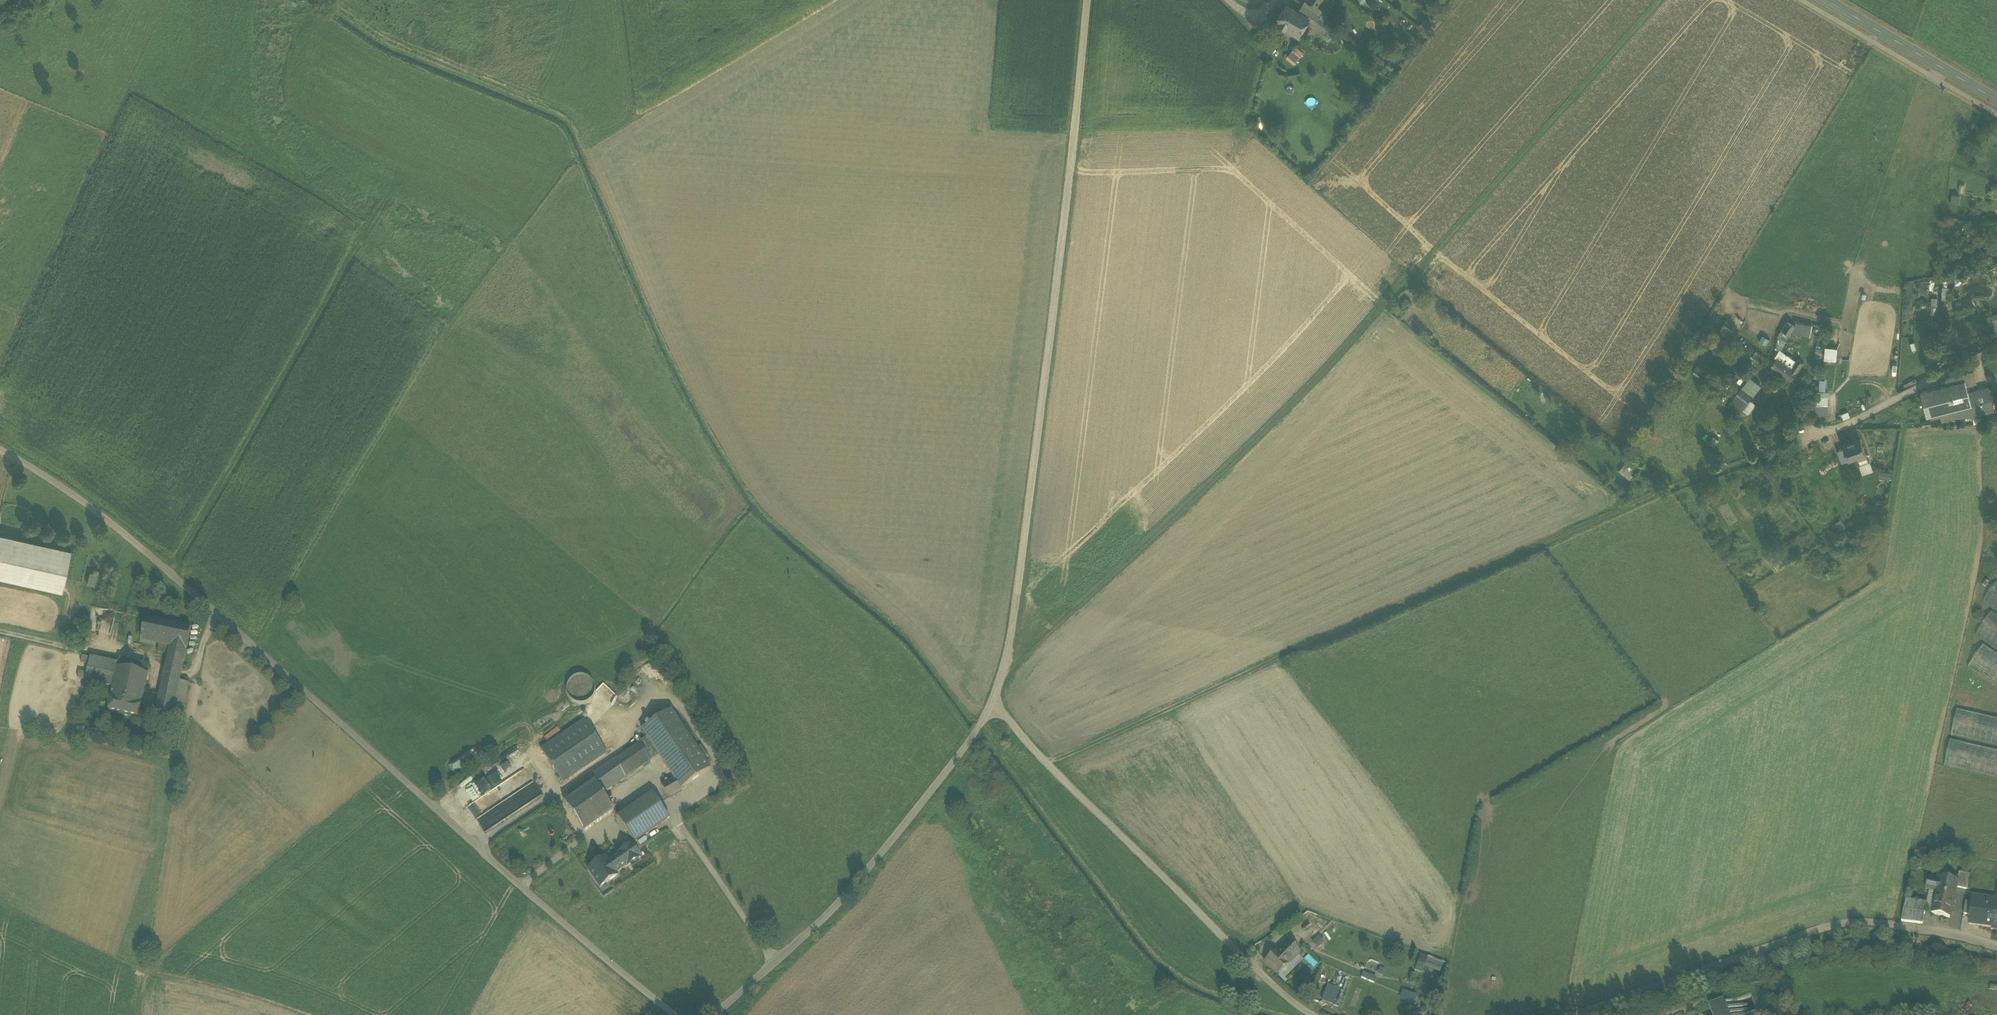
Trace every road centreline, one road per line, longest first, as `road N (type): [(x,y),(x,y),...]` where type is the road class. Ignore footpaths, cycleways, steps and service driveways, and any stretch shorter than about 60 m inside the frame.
road 1 (track): [(1010,666),(1044,644),(1358,333),(1658,0)]
road 2 (unclassified): [(0,448),(105,517),(676,1014)]
road 3 (track): [(1051,763),(1670,486),(1807,440)]
road 4 (unclassified): [(995,708),(1010,666),(1086,0)]
road 5 (track): [(172,576),(393,180)]
road 6 (unclassified): [(1307,1014),(995,708)]
road 7 (unclassified): [(722,1014),(836,909),(995,708)]
road 8 (unclassified): [(1853,922),(1589,1014)]
road 9 (track): [(780,964),(655,785)]
road 10 (residential): [(1807,440),(1996,350)]
road 11 (tertiary): [(1996,98),(1829,0)]
road 12 (residential): [(1996,950),(1853,922)]

